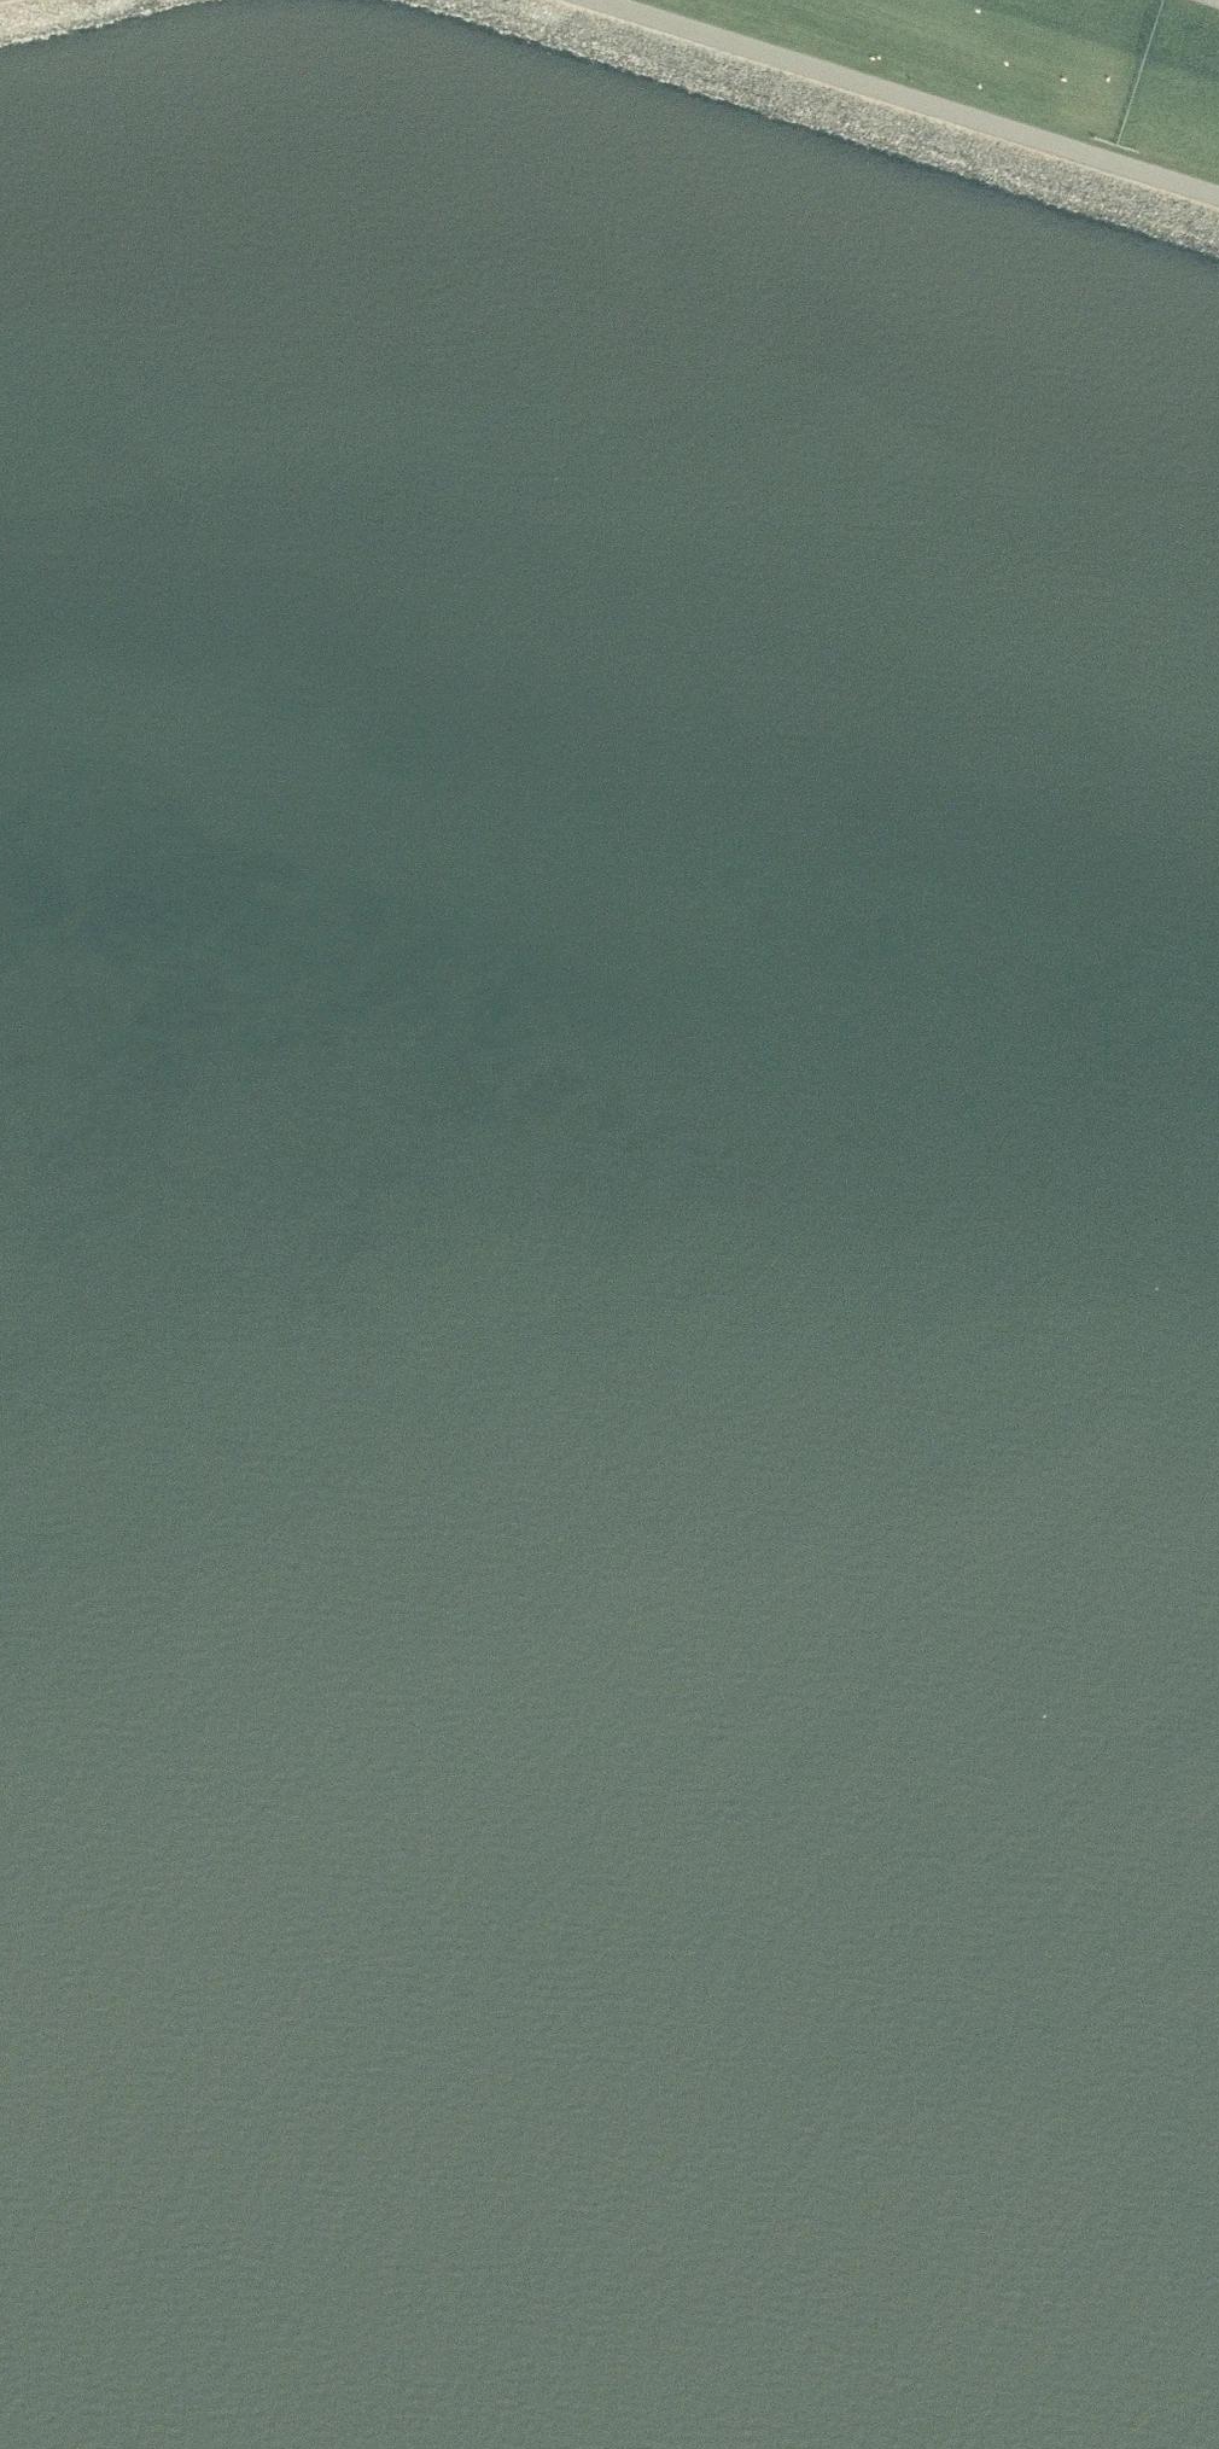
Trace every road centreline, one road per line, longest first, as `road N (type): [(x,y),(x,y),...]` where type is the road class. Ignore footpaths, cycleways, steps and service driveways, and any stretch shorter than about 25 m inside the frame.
road 1 (unclassified): [(529,0),(1218,217)]

